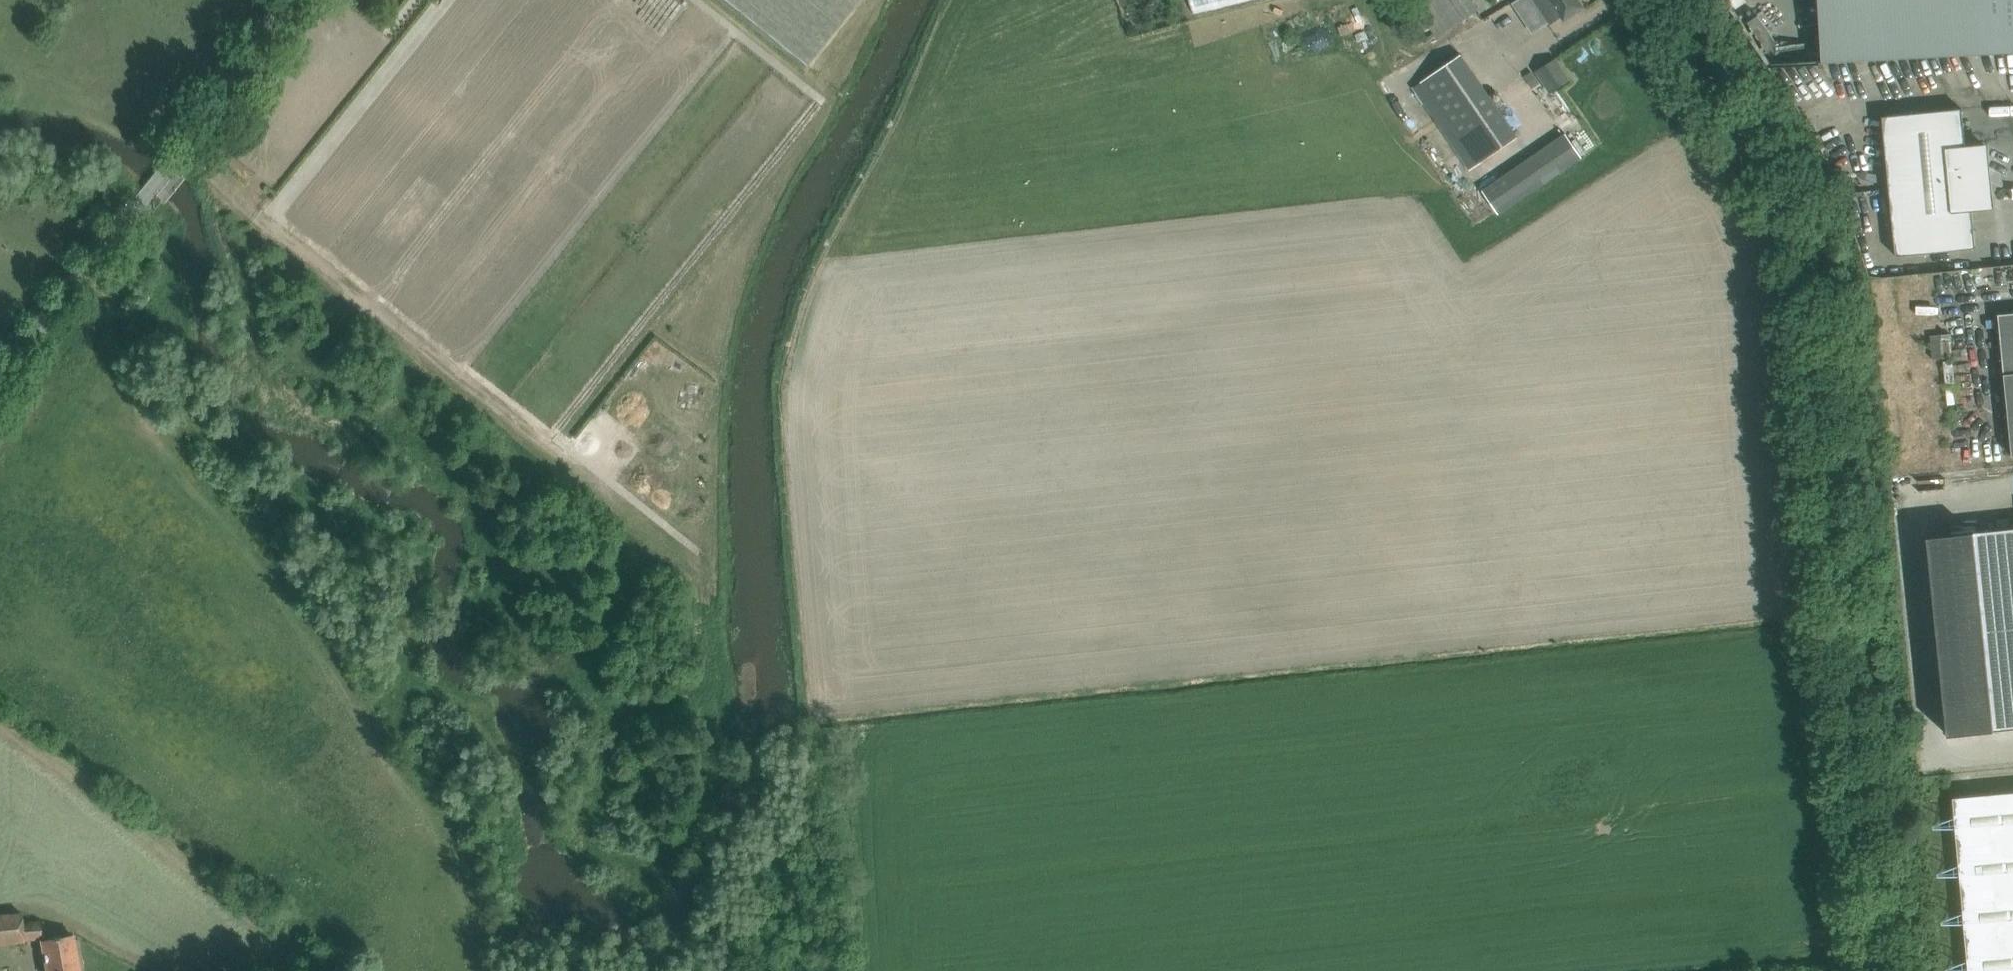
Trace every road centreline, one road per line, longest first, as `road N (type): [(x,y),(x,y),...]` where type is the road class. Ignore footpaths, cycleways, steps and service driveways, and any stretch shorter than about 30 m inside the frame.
road 1 (track): [(1648,0),(1736,129),(1801,259),(1882,970)]
road 2 (unclassified): [(0,380),(230,89),(291,0)]

